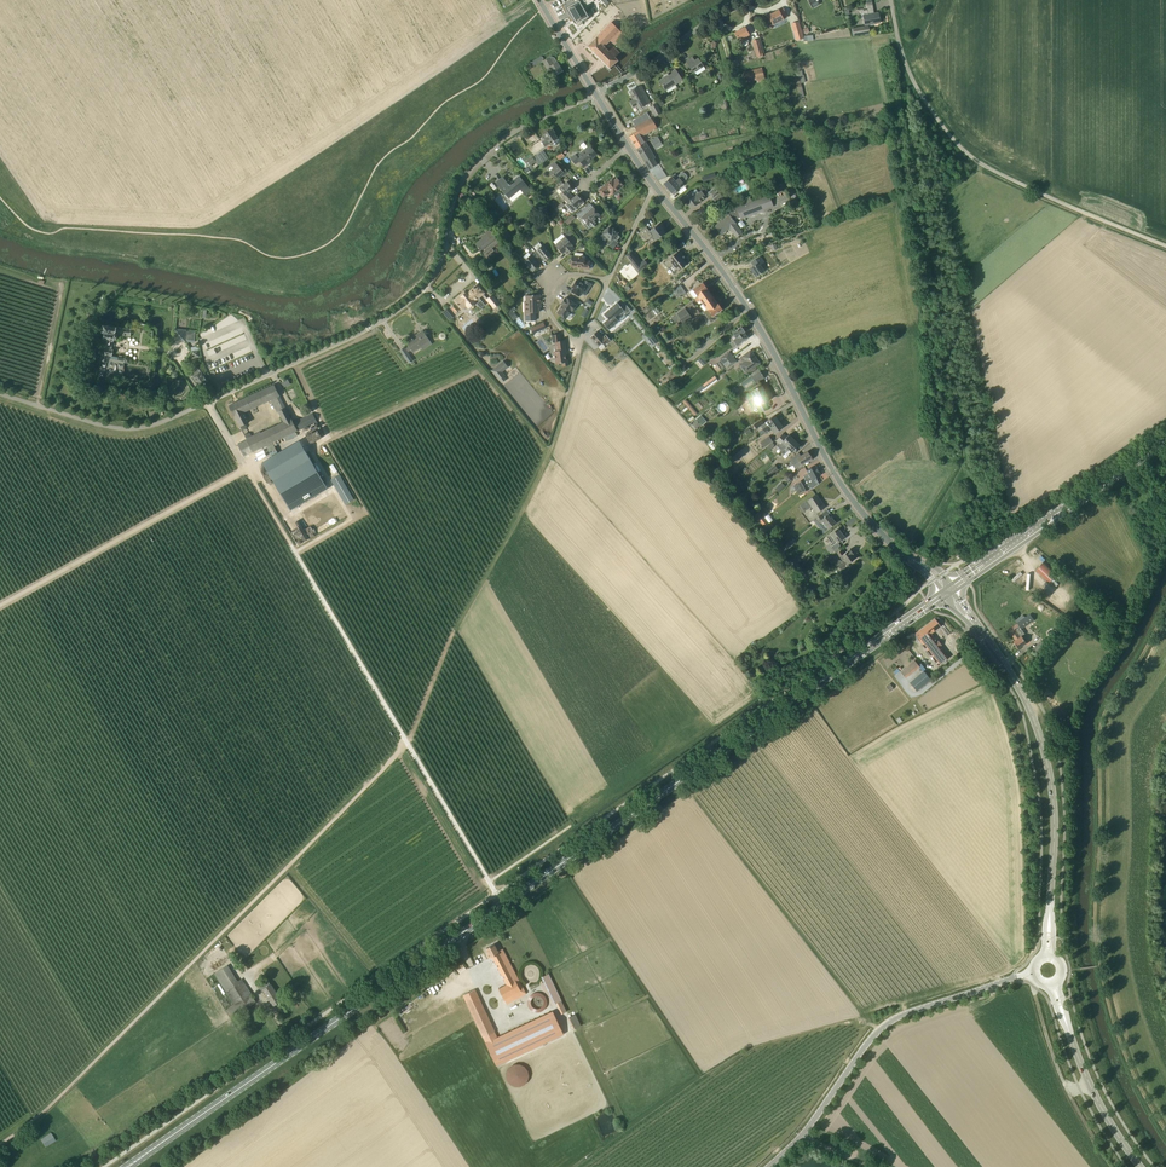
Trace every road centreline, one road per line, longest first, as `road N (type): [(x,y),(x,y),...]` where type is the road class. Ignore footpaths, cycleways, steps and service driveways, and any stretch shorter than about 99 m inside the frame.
road 1 (track): [(580,342),(538,475),(459,616),(404,747),(12,1141)]
road 2 (primary): [(171,1136),(944,594)]
road 3 (track): [(504,905),(246,468)]
road 4 (tertiary): [(920,564),(862,512),(757,325),(652,185)]
road 5 (unclassified): [(1165,247),(973,161),(908,75),(891,0)]
road 6 (unclassified): [(0,394),(103,426),(140,428),(367,329)]
road 7 (residential): [(367,329),(429,282),(455,193),(484,152),(596,94)]
road 8 (secondary): [(1050,911),(1054,807),(1044,750),(1023,695),(973,623)]
road 9 (unclassified): [(803,1134),(881,1027),(1032,973)]
road 10 (track): [(0,606),(246,468)]
road 11 (primary): [(952,588),(1165,441)]
road 12 (residential): [(596,94),(751,0)]
road 13 (secondary): [(1141,1166),(1096,1097),(1069,1031)]
road 14 (residential): [(580,342),(549,307),(551,296),(570,273),(607,281)]

